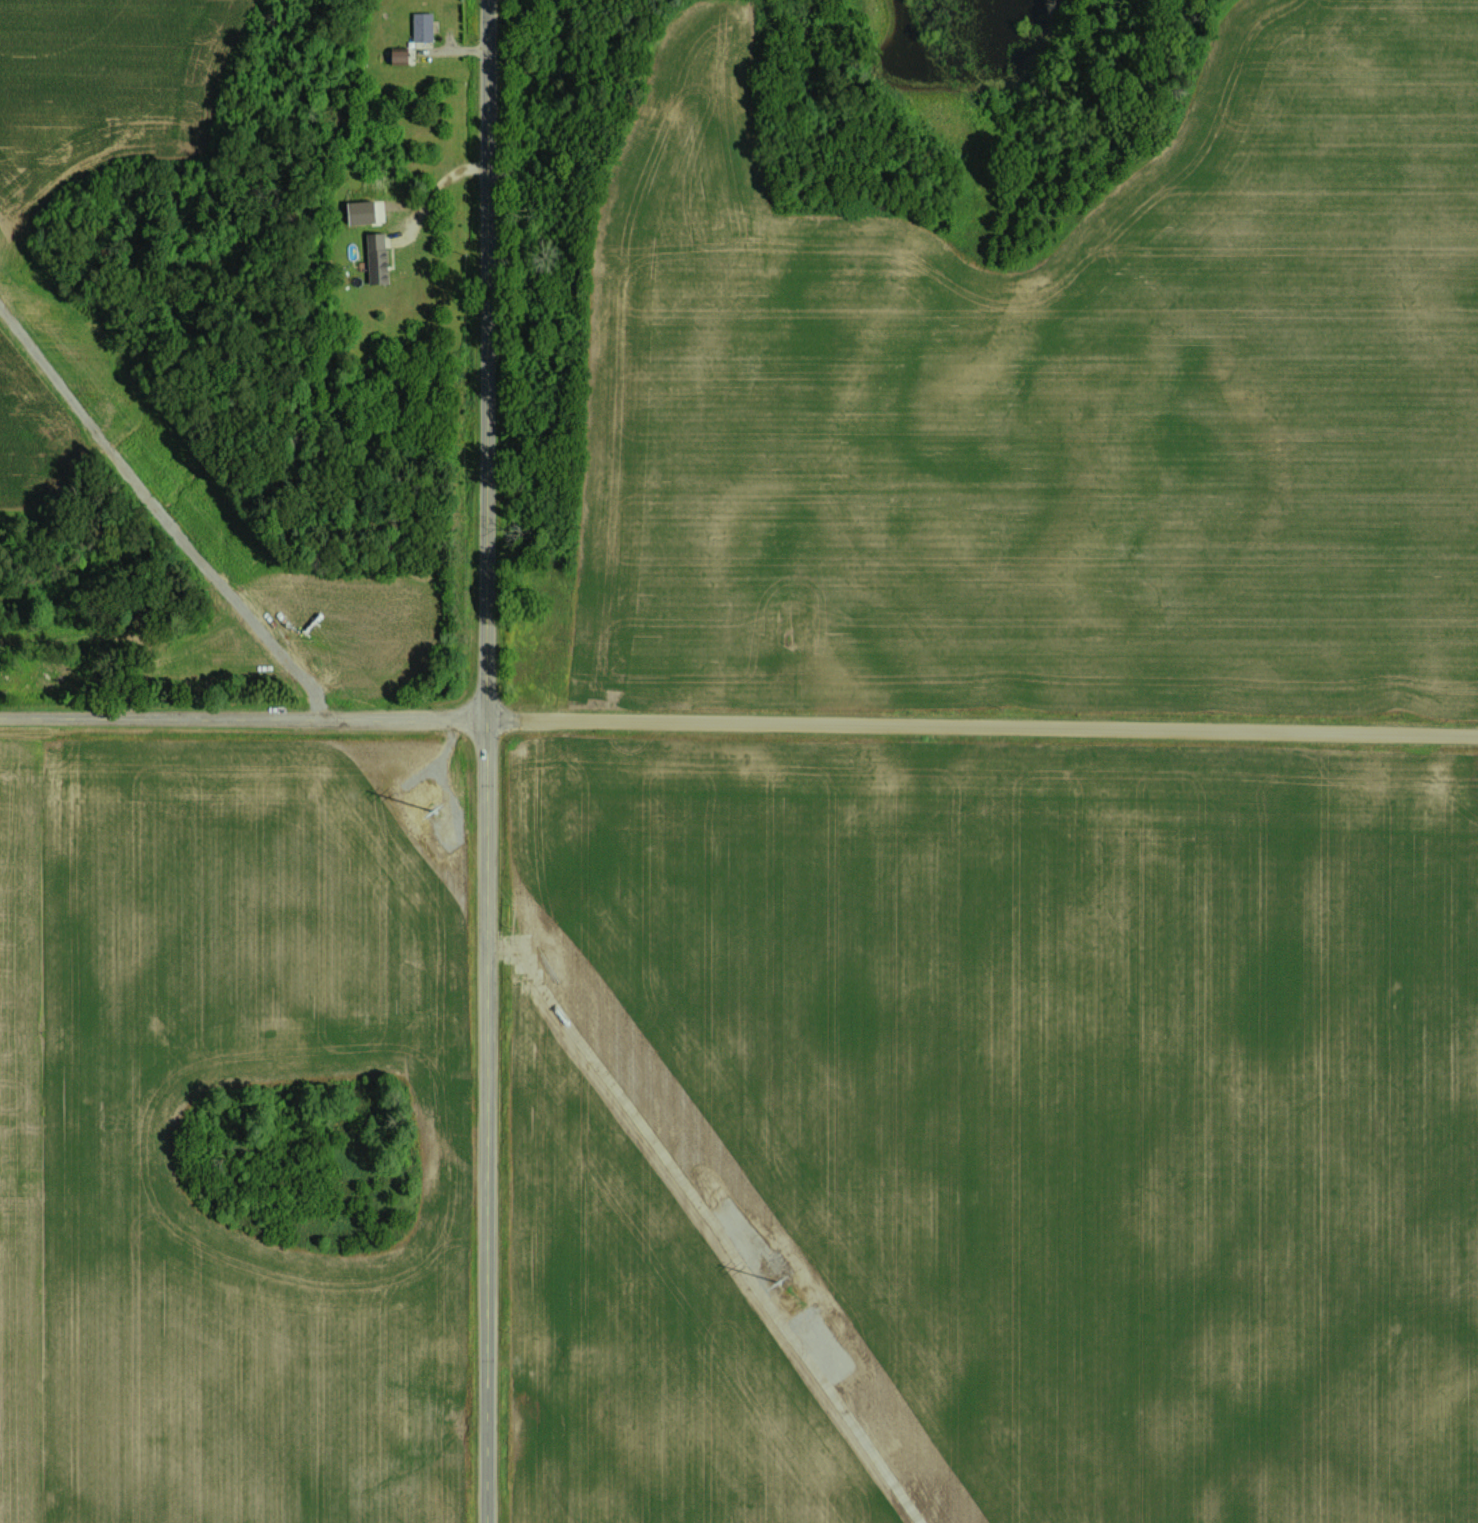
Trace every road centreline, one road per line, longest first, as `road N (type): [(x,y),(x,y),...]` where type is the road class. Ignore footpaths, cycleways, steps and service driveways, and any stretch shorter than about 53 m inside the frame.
road 1 (tertiary): [(488,0),(491,1522)]
road 2 (residential): [(1477,733),(0,712)]

